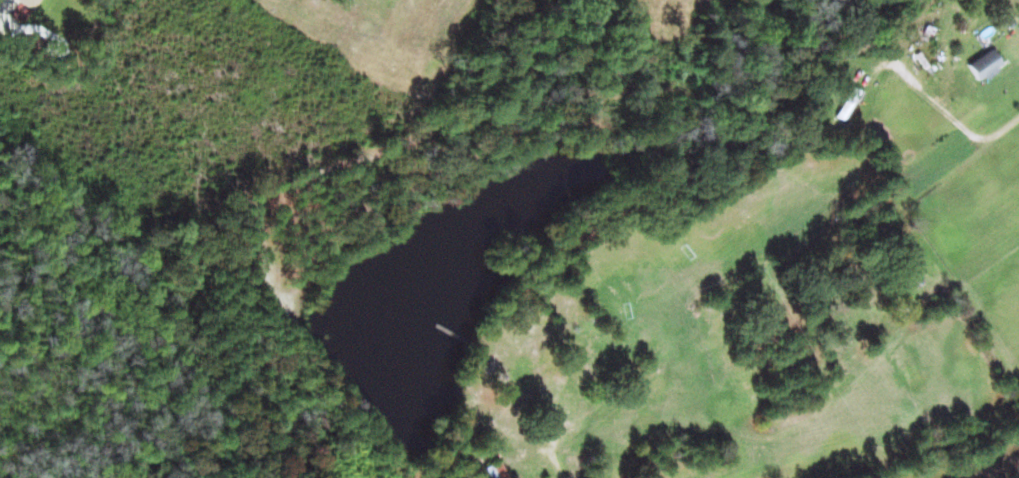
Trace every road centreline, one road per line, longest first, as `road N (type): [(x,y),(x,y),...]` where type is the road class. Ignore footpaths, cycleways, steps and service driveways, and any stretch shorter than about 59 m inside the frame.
road 1 (residential): [(846,477),(1018,420)]

